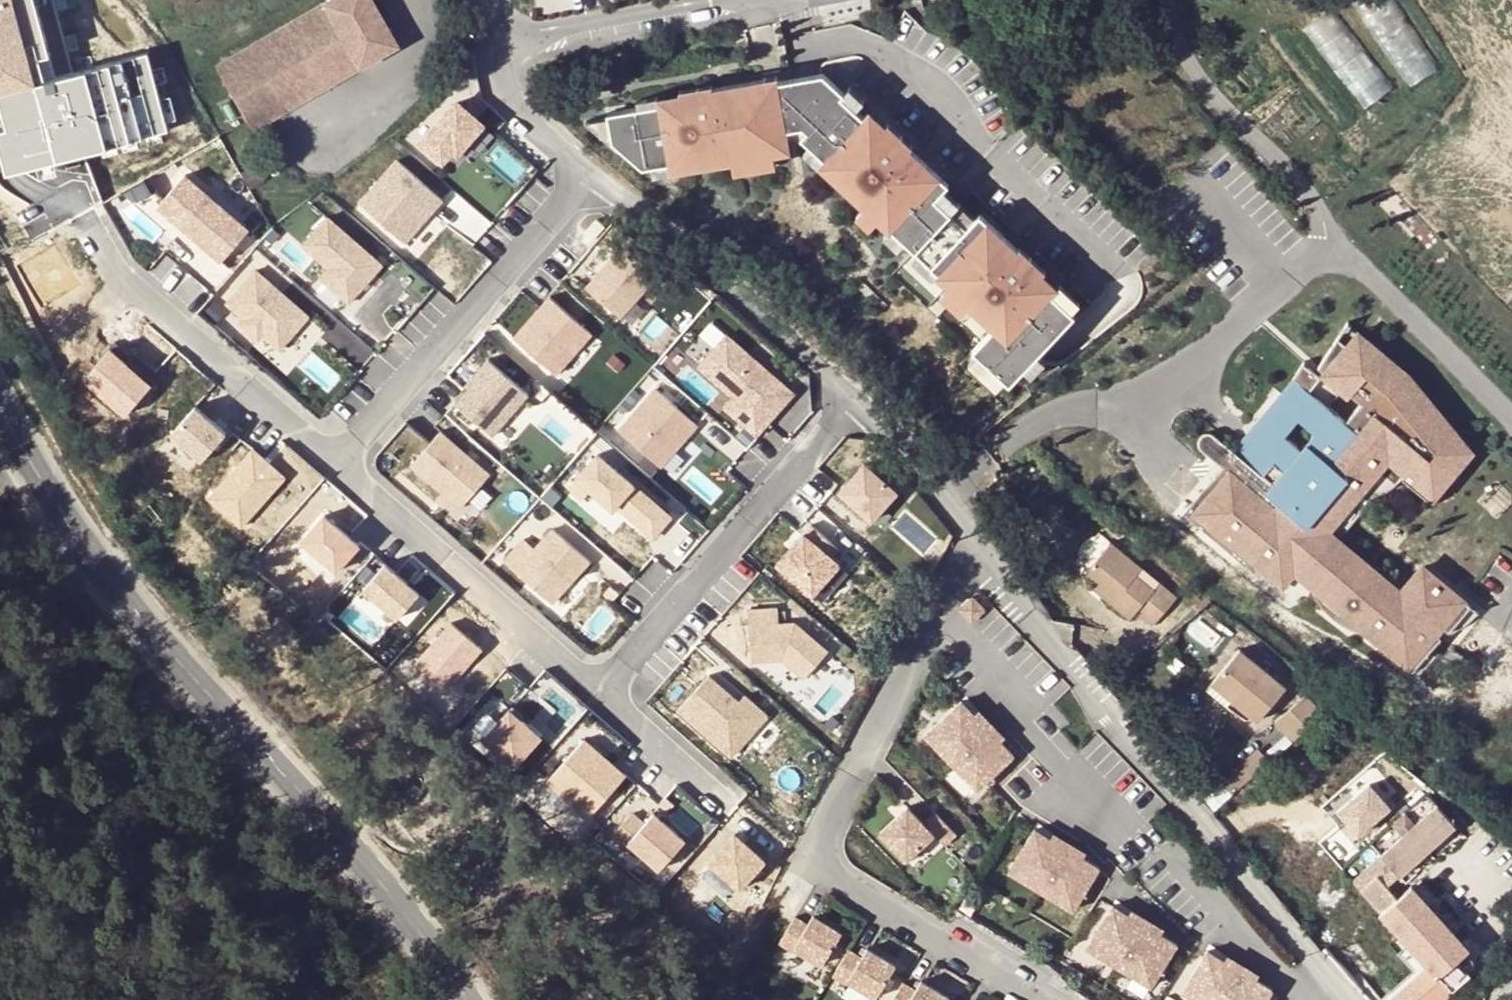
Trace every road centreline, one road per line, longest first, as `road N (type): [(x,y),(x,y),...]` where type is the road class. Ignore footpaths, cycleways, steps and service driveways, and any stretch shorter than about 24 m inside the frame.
road 1 (secondary): [(34,469),(114,583),(388,887),(465,999)]
road 2 (residential): [(970,541),(813,853),(825,880),(1035,999)]
road 3 (residential): [(970,541),(1341,995)]
road 4 (residential): [(599,697),(837,423),(856,386)]
road 5 (residential): [(597,166),(338,465)]
road 6 (residential): [(599,697),(338,465)]
road 7 (residential): [(597,166),(856,386)]
road 8 (residential): [(338,465),(113,277),(93,238)]
road 9 (residential): [(482,0),(514,96),(597,166)]
road 10 (residential): [(856,386),(970,541)]
road 11 (residential): [(722,804),(599,697)]

